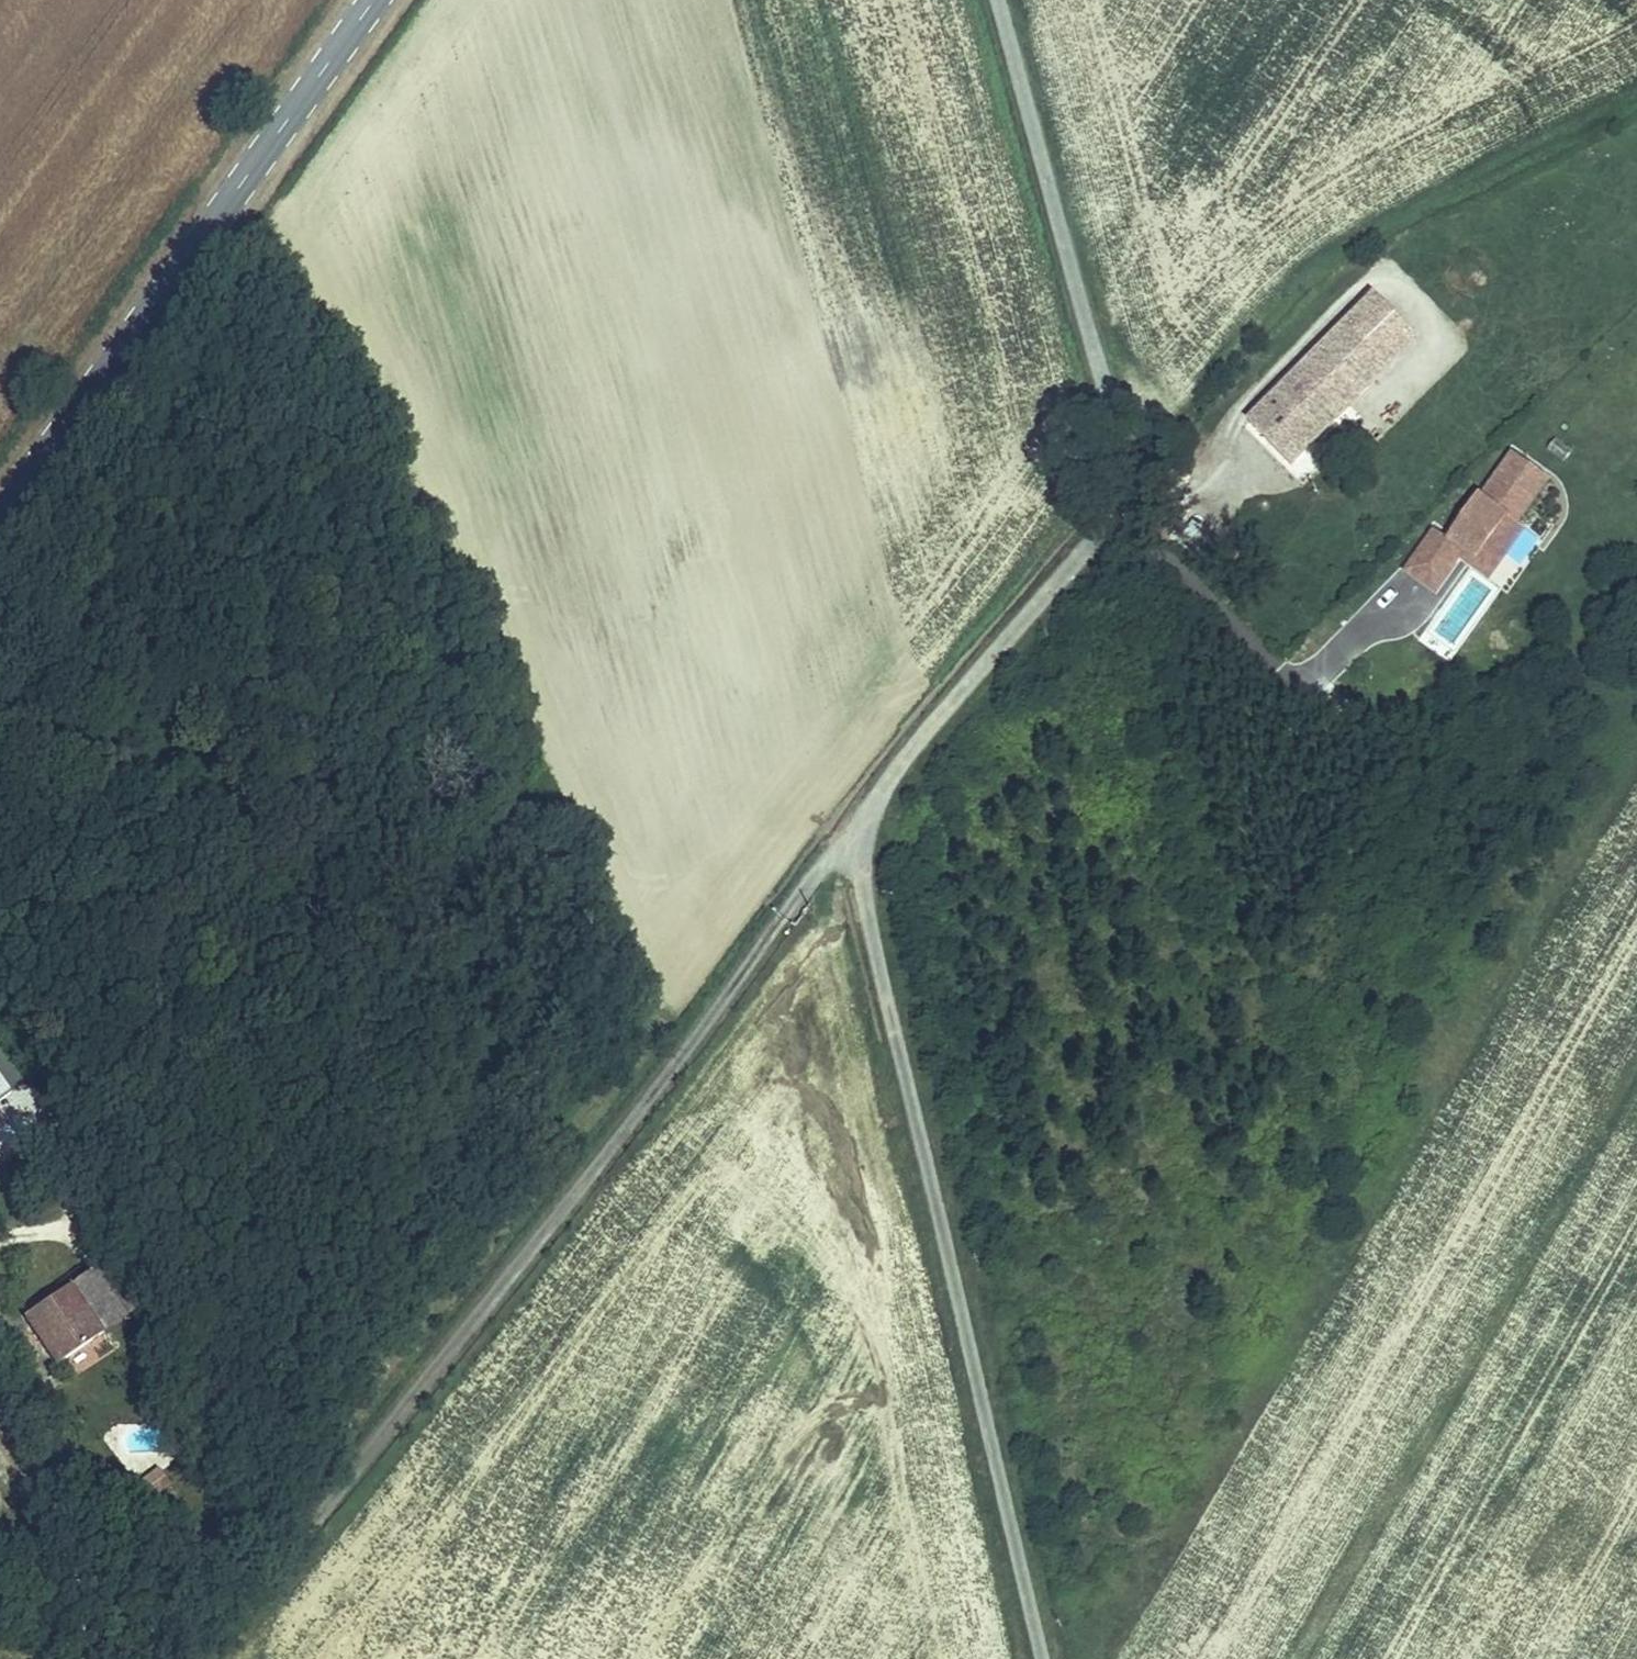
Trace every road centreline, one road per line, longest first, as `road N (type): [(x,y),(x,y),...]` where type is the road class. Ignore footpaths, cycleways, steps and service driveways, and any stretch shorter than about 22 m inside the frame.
road 1 (unclassified): [(1000,0),(1124,444),(1098,536),(894,773),(871,816),(865,884),(1044,1658)]
road 2 (secondary): [(374,0),(0,516)]

